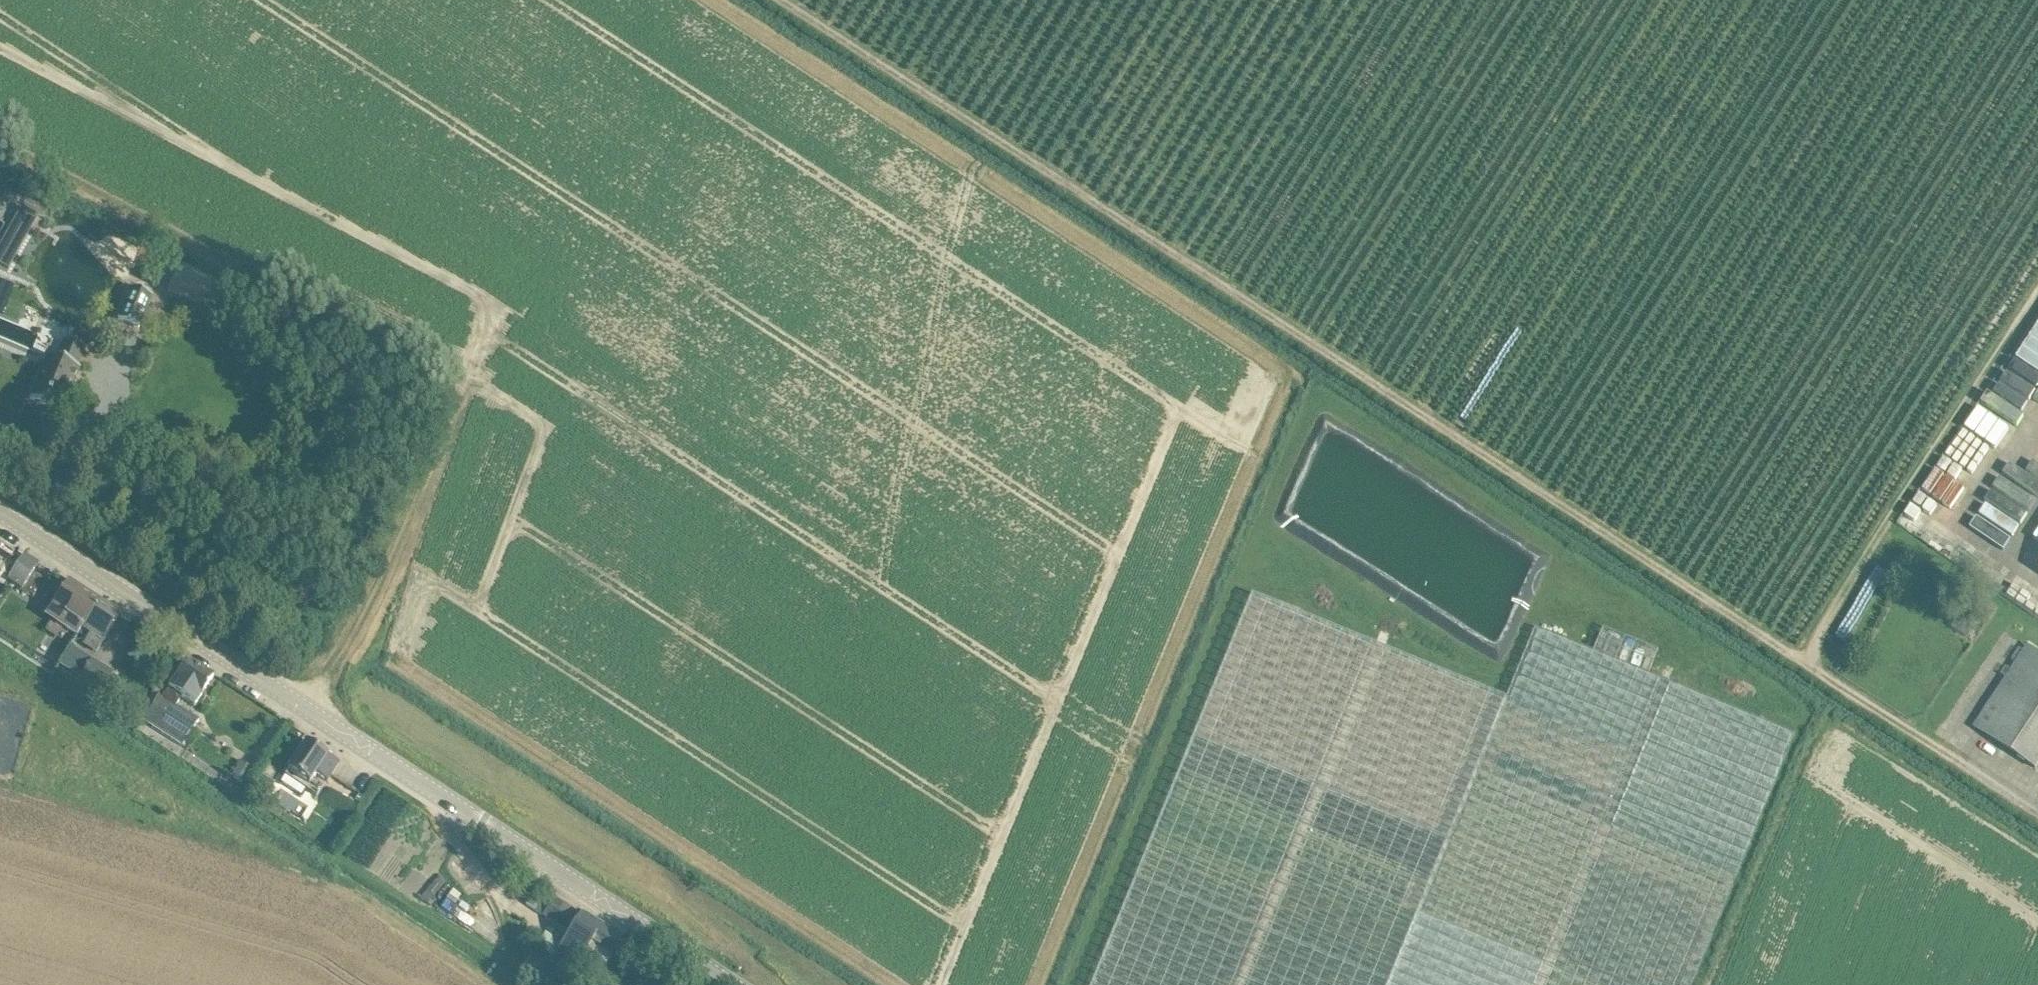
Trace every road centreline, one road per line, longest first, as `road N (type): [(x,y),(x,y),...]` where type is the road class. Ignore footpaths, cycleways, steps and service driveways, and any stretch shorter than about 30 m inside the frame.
road 1 (tertiary): [(729,984),(0,514)]
road 2 (track): [(306,712),(361,617),(463,388)]

